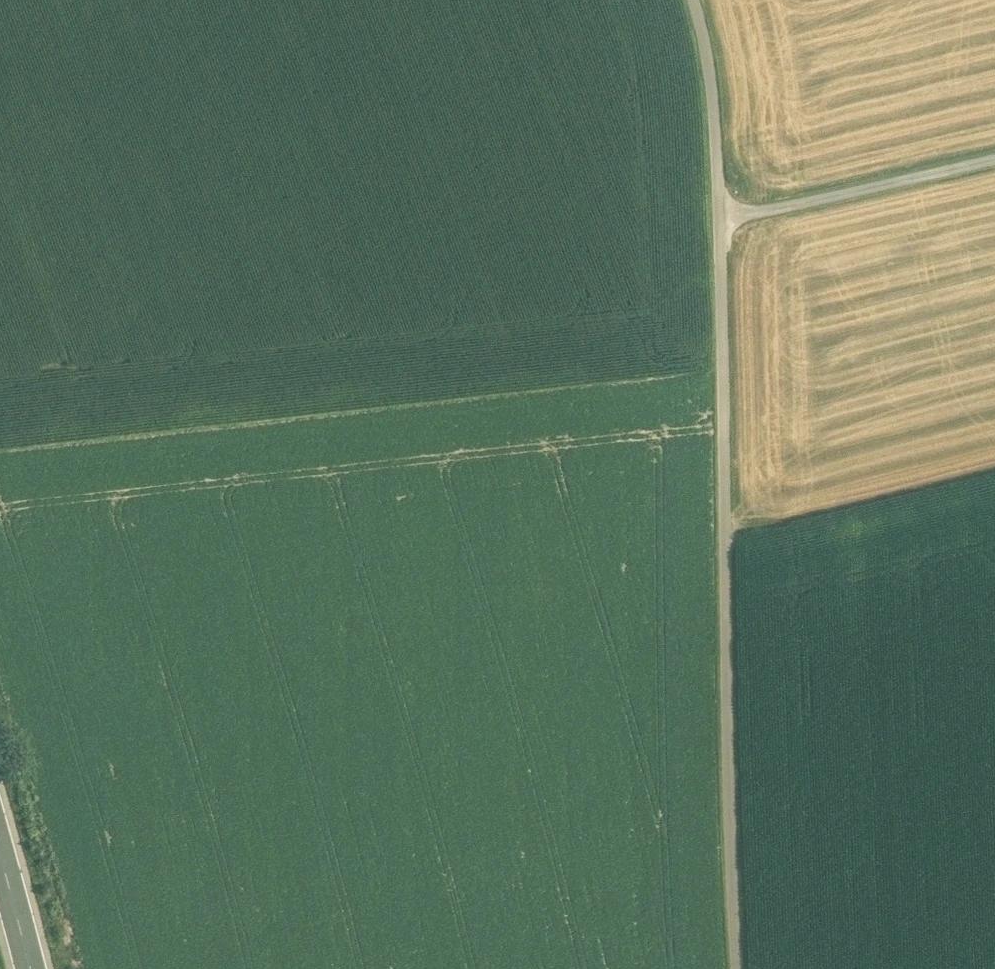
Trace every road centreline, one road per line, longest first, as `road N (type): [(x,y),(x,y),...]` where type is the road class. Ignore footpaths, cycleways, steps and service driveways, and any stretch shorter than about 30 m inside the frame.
road 1 (unclassified): [(741,968),(722,219),(709,63),(693,0)]
road 2 (track): [(722,219),(994,162)]

